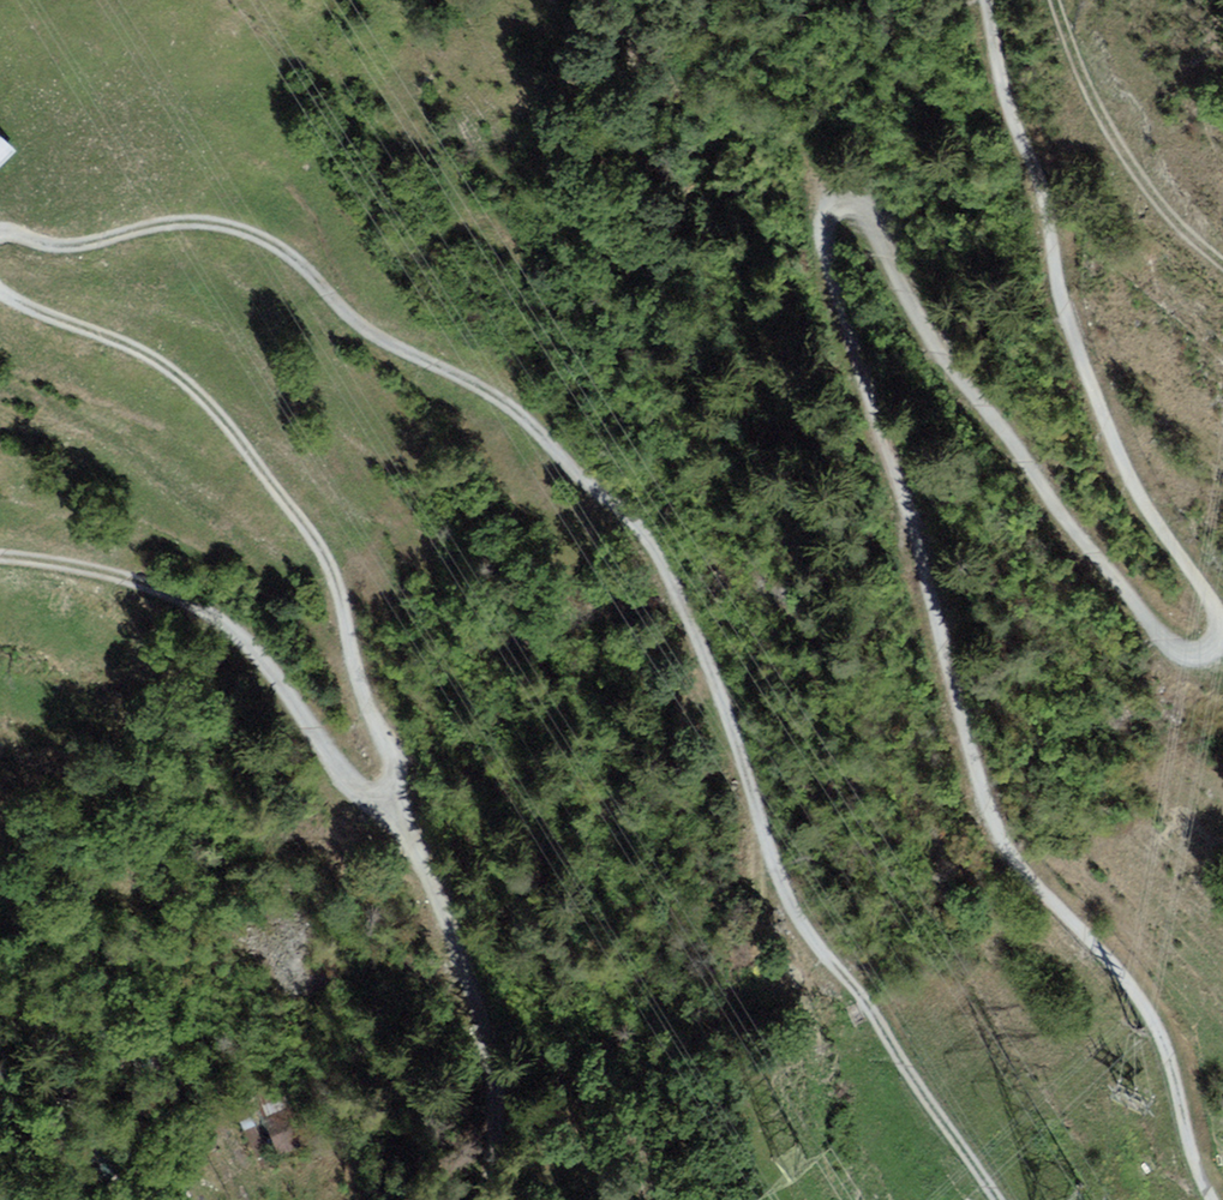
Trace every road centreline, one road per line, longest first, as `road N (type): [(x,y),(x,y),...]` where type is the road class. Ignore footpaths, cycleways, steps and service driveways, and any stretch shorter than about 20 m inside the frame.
road 1 (track): [(1207,1199),(1178,1086),(1142,1007),(1024,881),(990,826),(922,563),(823,246),(831,208),(870,216),(948,363),(1008,431),(1146,627),(1192,660),(1222,648)]
road 2 (track): [(0,238),(65,251),(172,230),(217,230),(264,245),(307,272),(364,337),(498,401),(624,510),(660,557),(732,712),(792,910),(997,1199)]
road 3 (track): [(401,822),(396,768),(365,698),(343,584),(213,409),(152,363),(0,295)]
road 4 (track): [(1222,643),(1199,583),(1147,517),(1075,348),(1048,219),(1000,87),(982,0)]
road 5 (track): [(0,563),(64,568),(212,615),(253,657),(343,784),(401,822)]
road 6 (track): [(401,822),(531,1085),(498,1199)]

